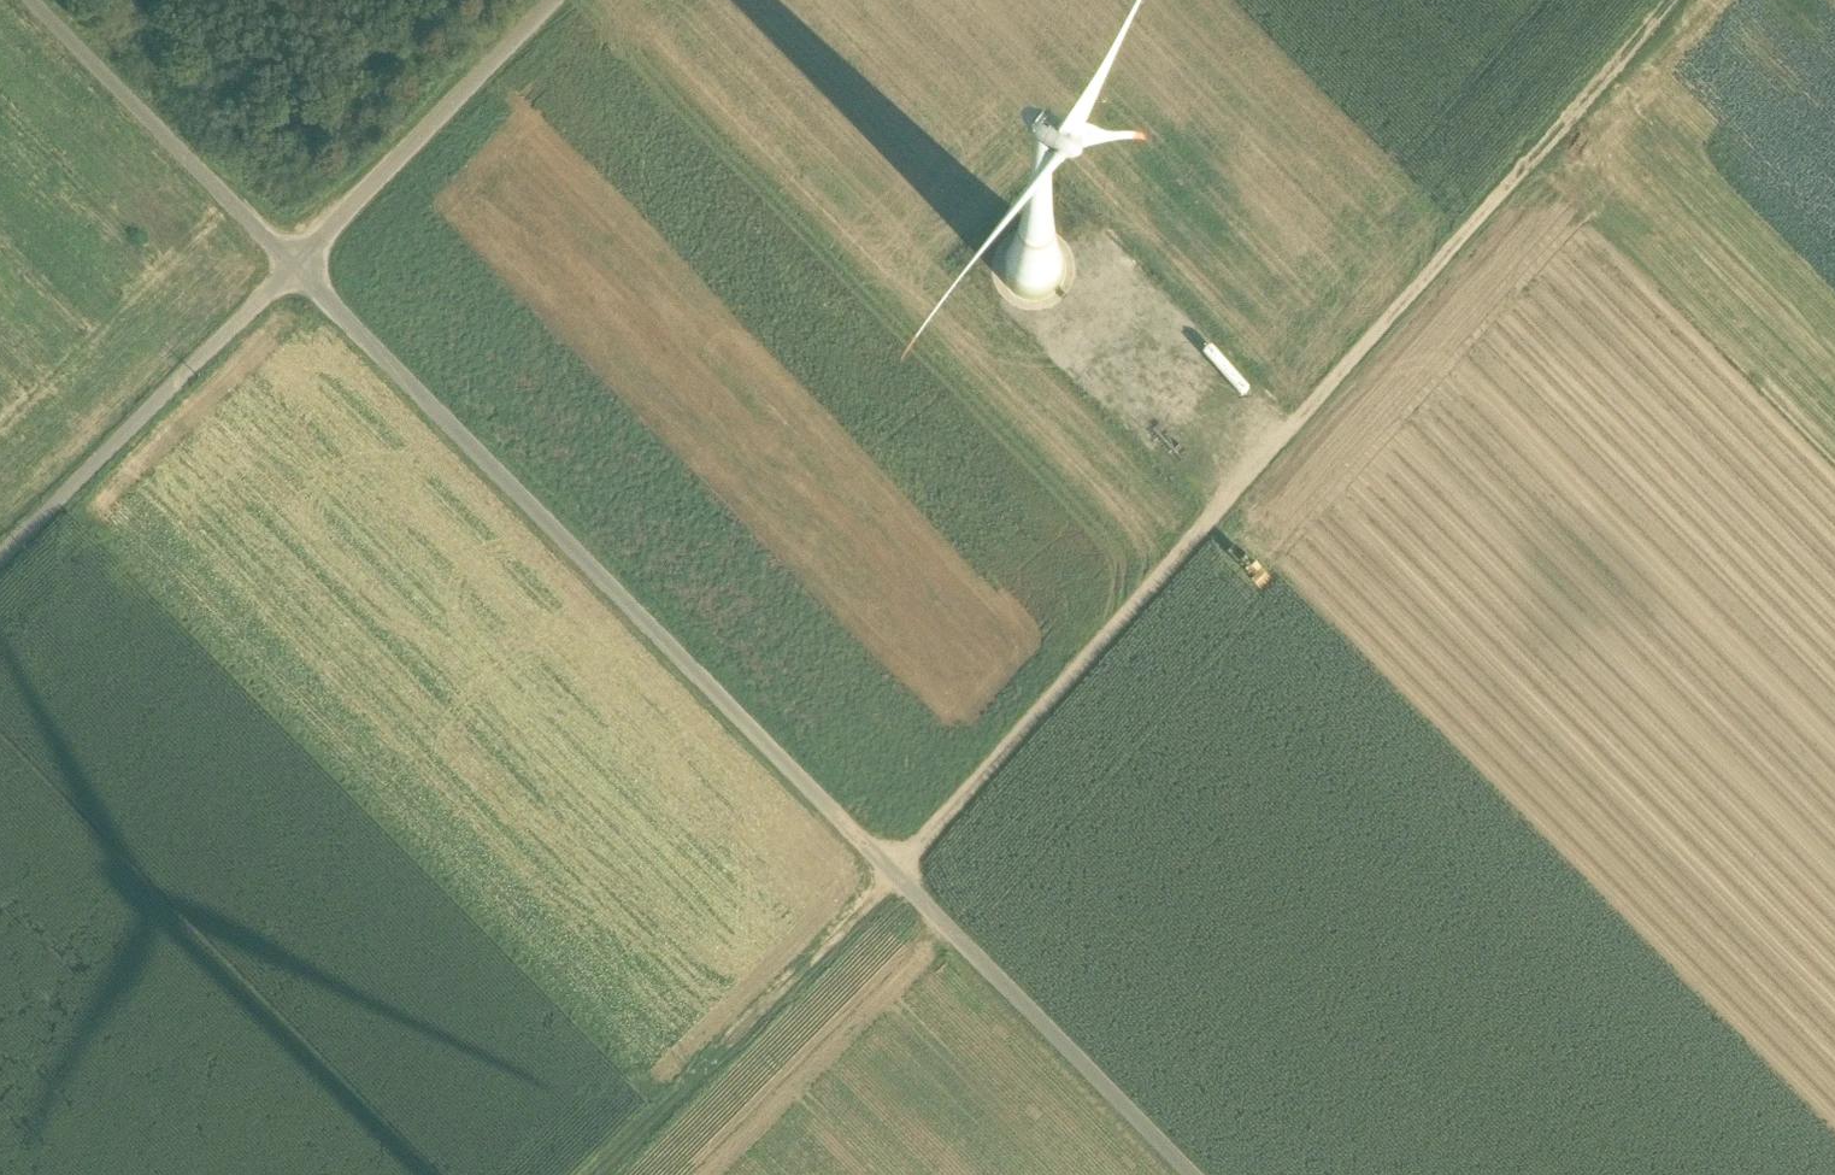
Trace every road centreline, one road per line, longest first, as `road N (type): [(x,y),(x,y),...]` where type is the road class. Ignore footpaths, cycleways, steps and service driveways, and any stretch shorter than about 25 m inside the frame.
road 1 (track): [(892,876),(1671,0)]
road 2 (track): [(292,268),(892,876)]
road 3 (unclassified): [(555,0),(0,558)]
road 4 (track): [(592,1174),(892,876)]
road 5 (track): [(892,876),(1191,1174)]
road 6 (track): [(292,268),(28,0)]

